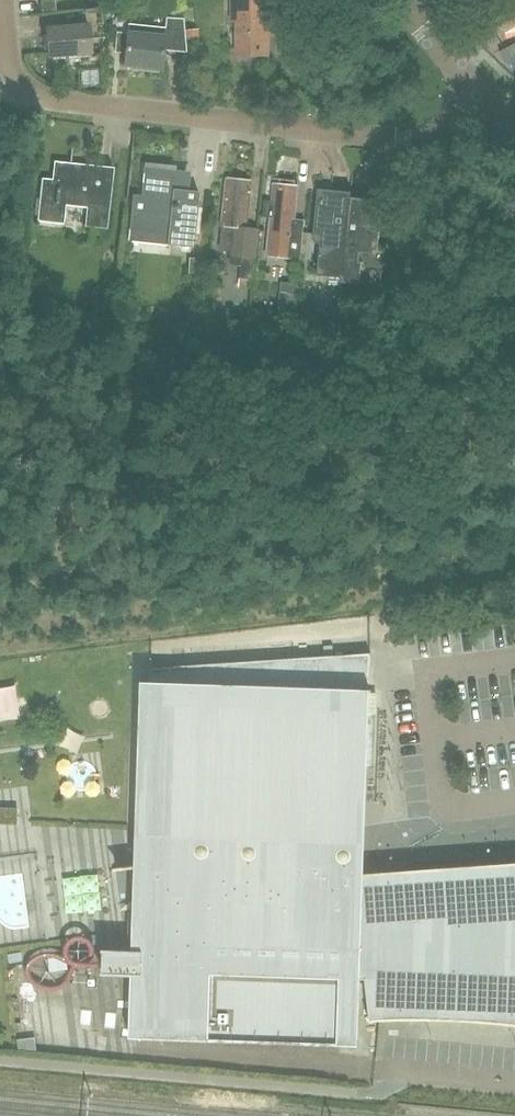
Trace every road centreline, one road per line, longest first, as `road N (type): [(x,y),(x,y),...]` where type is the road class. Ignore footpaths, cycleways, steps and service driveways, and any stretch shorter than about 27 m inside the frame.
road 1 (residential): [(488,109),(399,139),(44,99),(12,76),(1,0)]
road 2 (residential): [(488,109),(402,0)]

